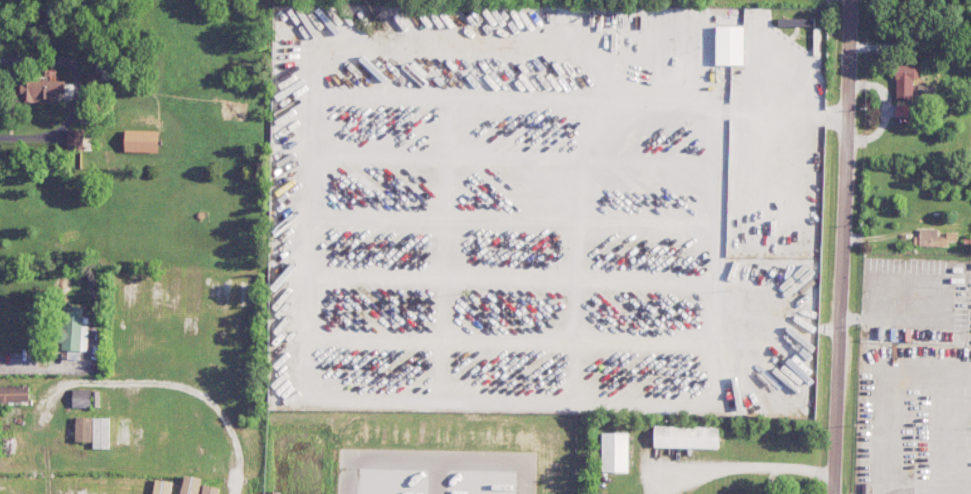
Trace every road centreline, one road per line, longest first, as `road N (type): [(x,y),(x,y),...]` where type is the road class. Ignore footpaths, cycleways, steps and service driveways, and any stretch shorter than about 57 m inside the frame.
road 1 (residential): [(849,0),(834,493)]

